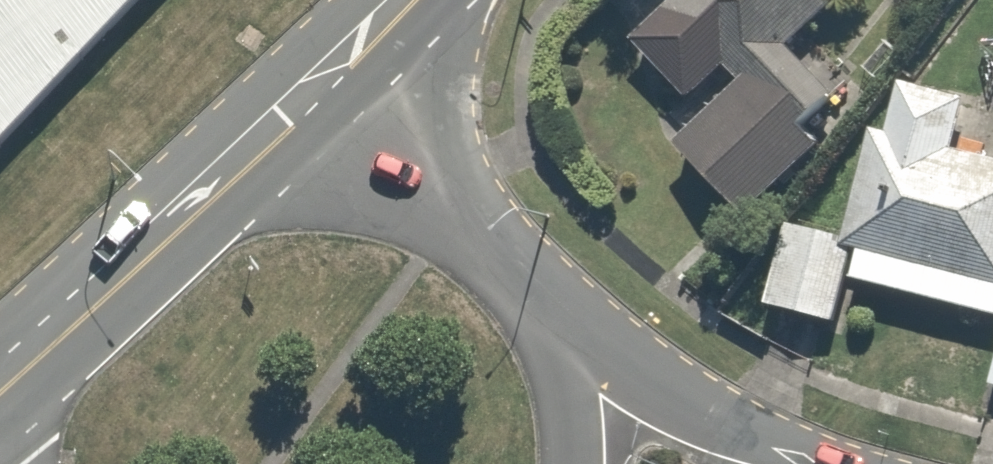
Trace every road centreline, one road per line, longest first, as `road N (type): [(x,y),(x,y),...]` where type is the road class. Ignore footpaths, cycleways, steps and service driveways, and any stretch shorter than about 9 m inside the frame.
road 1 (secondary): [(327,73),(0,373)]
road 2 (unclassified): [(327,73),(491,239),(546,314)]
road 3 (unclassified): [(546,314),(715,423),(745,463)]
road 4 (unclassified): [(546,314),(570,391),(572,463)]

